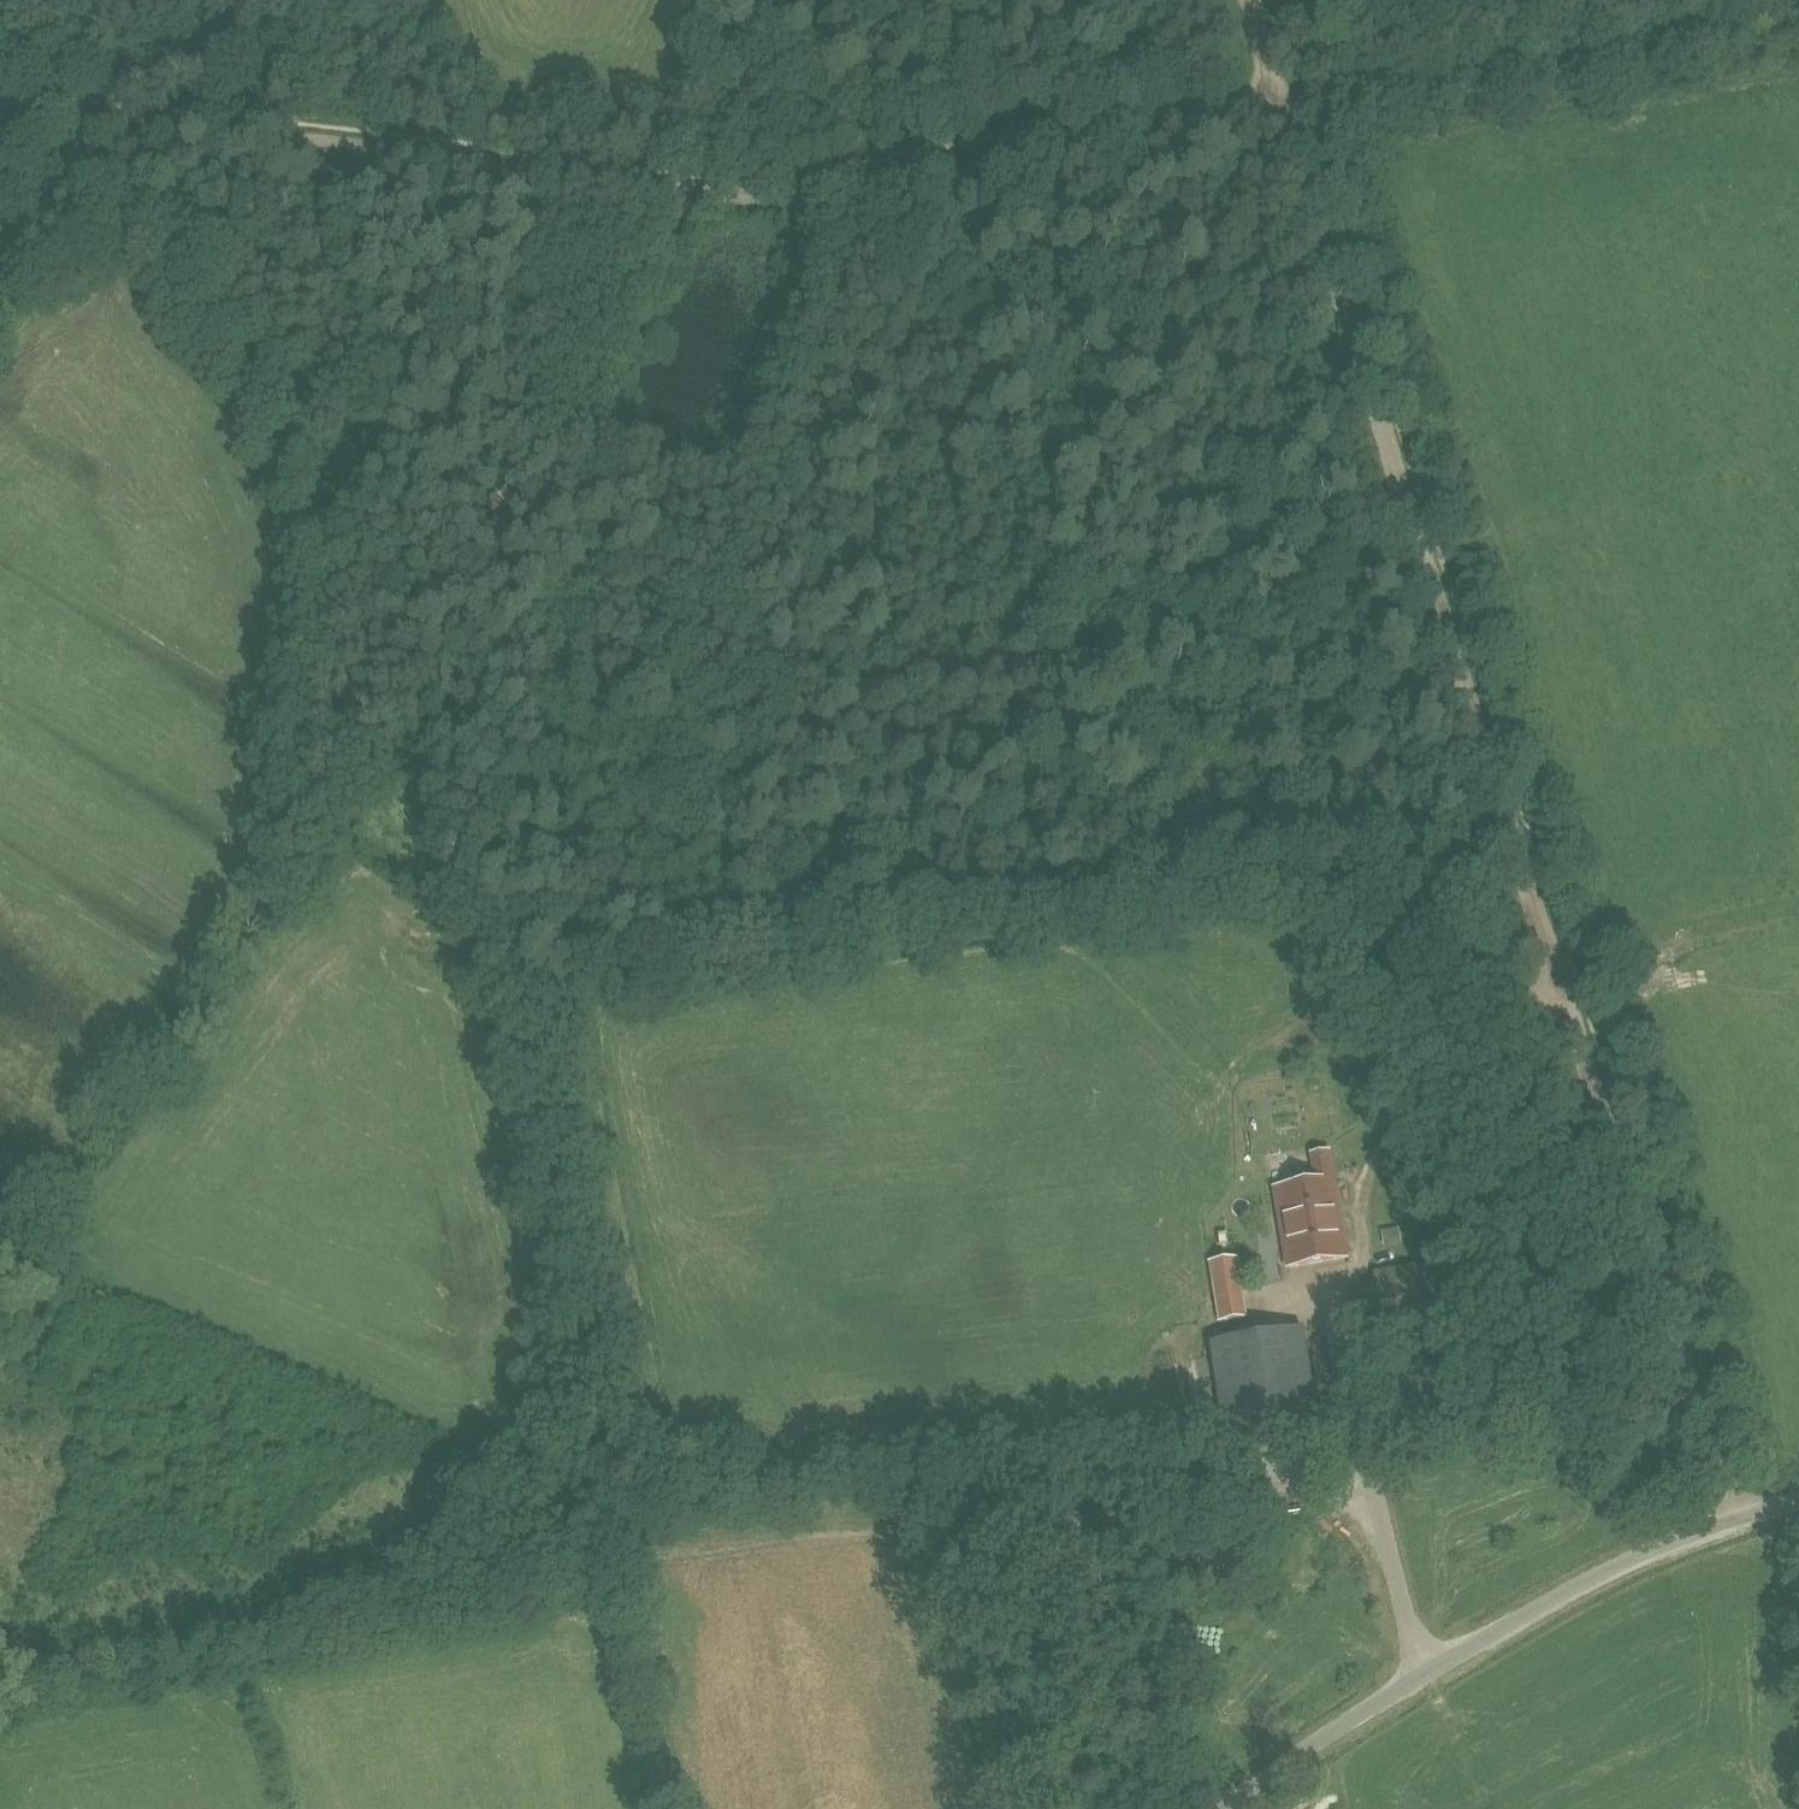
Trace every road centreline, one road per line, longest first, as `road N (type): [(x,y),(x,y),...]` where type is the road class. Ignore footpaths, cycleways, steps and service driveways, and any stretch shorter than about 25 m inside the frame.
road 1 (unclassified): [(1733,1520),(1279,108)]
road 2 (unclassified): [(1279,108),(756,194),(686,193),(460,155),(0,104)]
road 3 (unclassified): [(1221,1808),(1575,1587),(1733,1520)]
road 4 (track): [(1546,932),(1351,1188),(1361,1265),(1347,1296),(1259,1310)]

